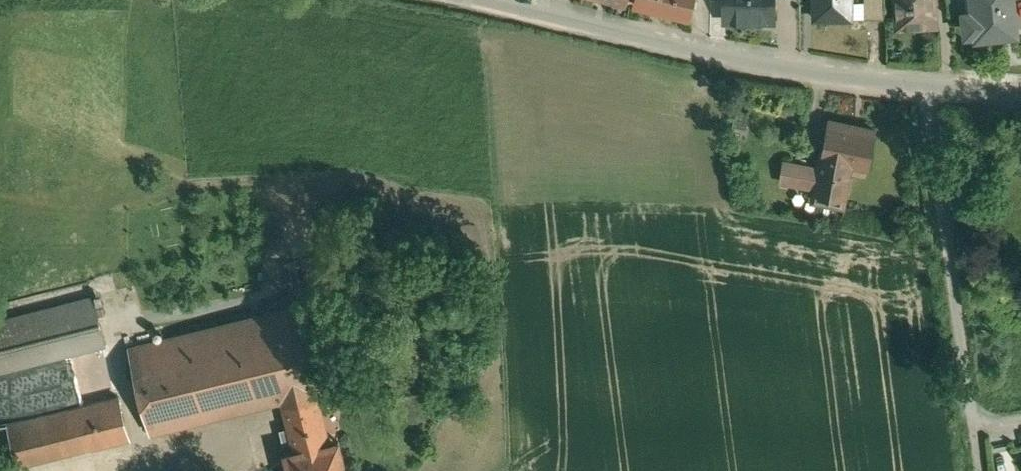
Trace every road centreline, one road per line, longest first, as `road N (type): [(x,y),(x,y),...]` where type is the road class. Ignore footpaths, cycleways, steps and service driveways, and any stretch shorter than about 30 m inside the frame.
road 1 (residential): [(1020,92),(705,56),(461,0)]

